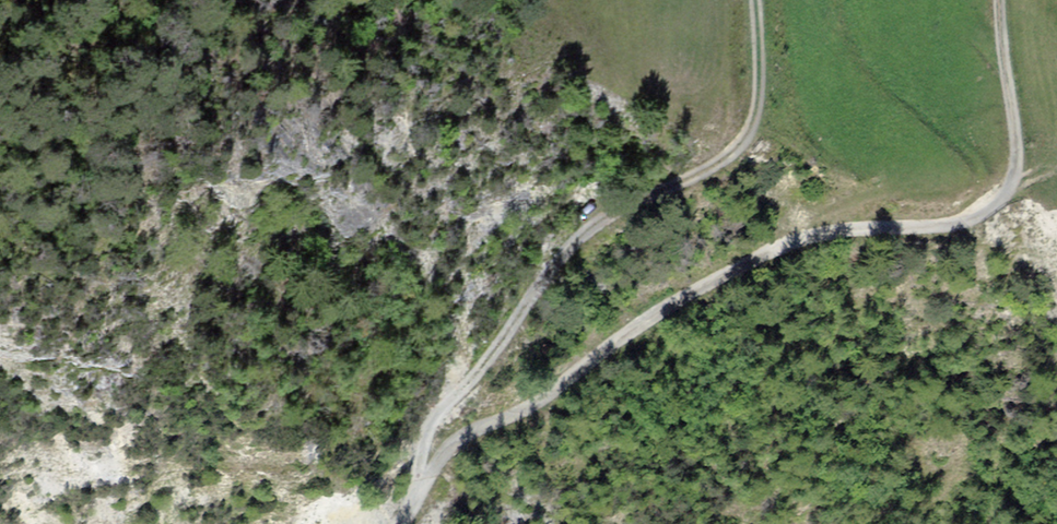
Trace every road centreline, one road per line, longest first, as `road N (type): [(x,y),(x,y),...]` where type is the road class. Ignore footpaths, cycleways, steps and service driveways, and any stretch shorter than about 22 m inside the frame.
road 1 (track): [(1001,0),(1015,138),(1008,184),(985,209),(953,224),(839,227),(774,246),(434,450),(417,488)]
road 2 (track): [(420,480),(418,454),(437,412),(491,356),(548,269),(595,223),(739,145),(755,113),(755,0)]

